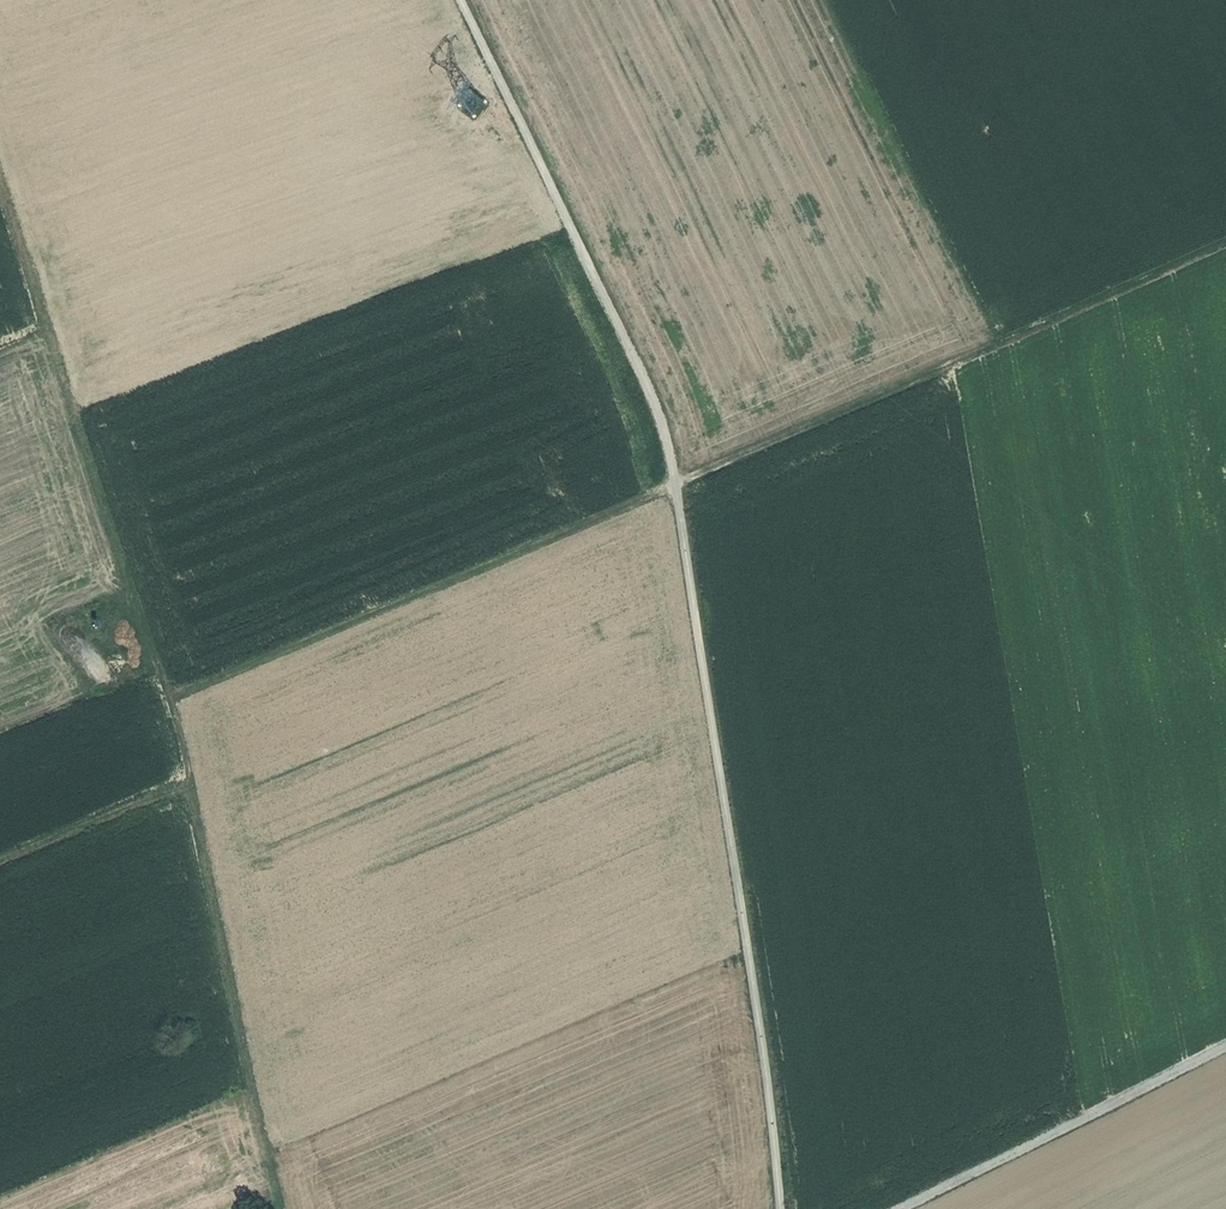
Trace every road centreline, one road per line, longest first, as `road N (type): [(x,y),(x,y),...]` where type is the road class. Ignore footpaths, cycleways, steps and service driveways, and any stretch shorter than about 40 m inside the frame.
road 1 (track): [(782,1208),(662,413),(461,0)]
road 2 (track): [(171,699),(1225,239)]
road 3 (track): [(280,1208),(171,699),(0,164)]
road 4 (track): [(903,1208),(1225,1049)]
road 5 (track): [(188,781),(0,864)]

